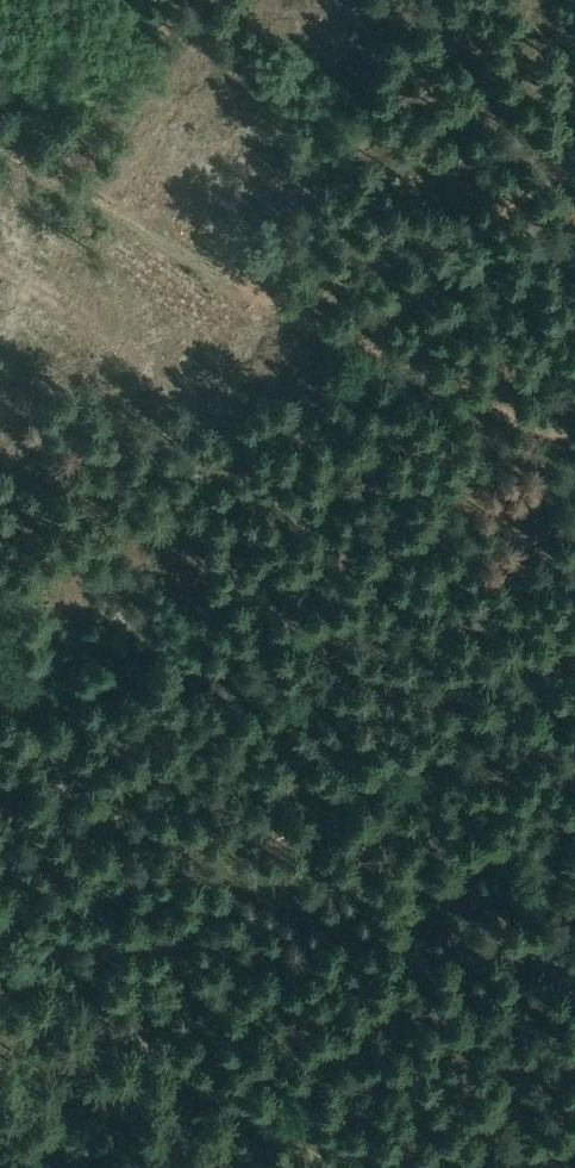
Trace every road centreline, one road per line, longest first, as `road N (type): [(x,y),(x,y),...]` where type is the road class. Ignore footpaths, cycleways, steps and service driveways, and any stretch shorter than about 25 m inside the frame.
road 1 (track): [(574,450),(380,342),(574,145)]
road 2 (track): [(0,940),(329,1167)]

